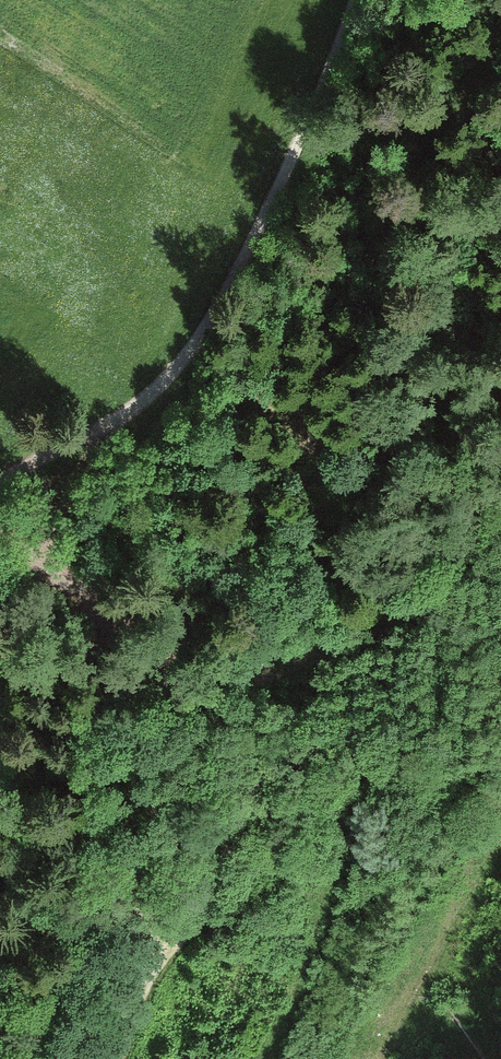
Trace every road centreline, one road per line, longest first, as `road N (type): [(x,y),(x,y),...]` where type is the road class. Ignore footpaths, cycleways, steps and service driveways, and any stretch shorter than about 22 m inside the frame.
road 1 (track): [(0,482),(113,422),(221,332),(349,0)]
road 2 (track): [(0,536),(27,548),(181,680),(282,672),(418,603),(500,523)]
road 3 (track): [(152,947),(183,930),(247,823),(271,800),(300,793),(329,798),(344,823),(339,877),(266,1058)]
road 4 (track): [(181,680),(186,740),(167,800),(152,947),(103,1058)]
road 5 (track): [(113,422),(27,548),(0,639)]

